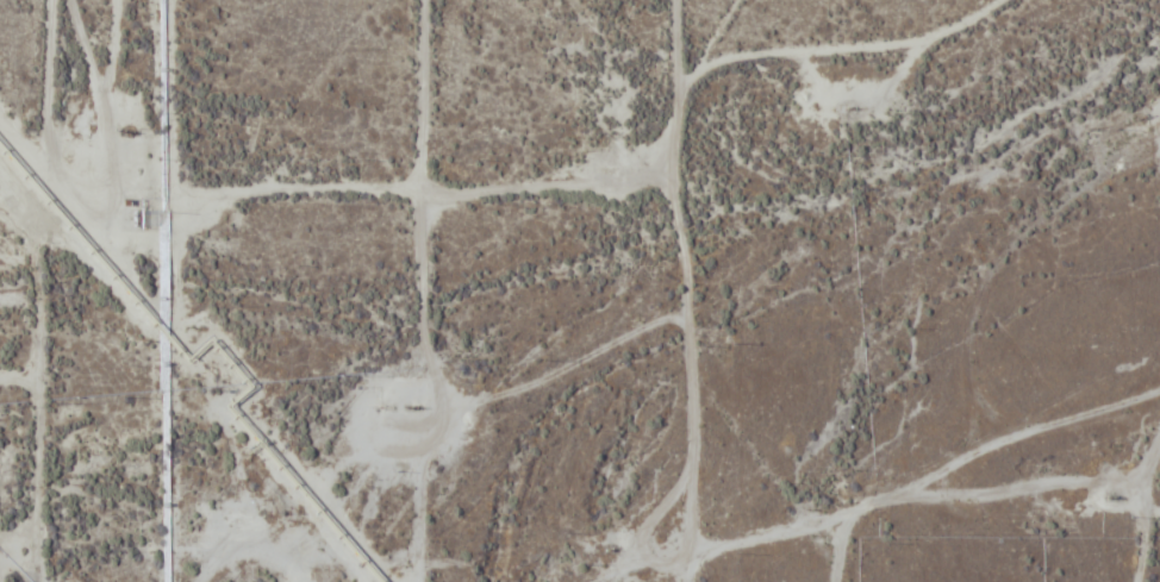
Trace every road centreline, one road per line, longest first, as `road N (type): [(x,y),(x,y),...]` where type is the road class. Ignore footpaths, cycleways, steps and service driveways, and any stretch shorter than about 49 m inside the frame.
road 1 (residential): [(421,581),(425,475),(441,393),(429,345),(425,0)]
road 2 (residential): [(57,0),(35,581)]
road 3 (residential): [(418,564),(37,549)]

